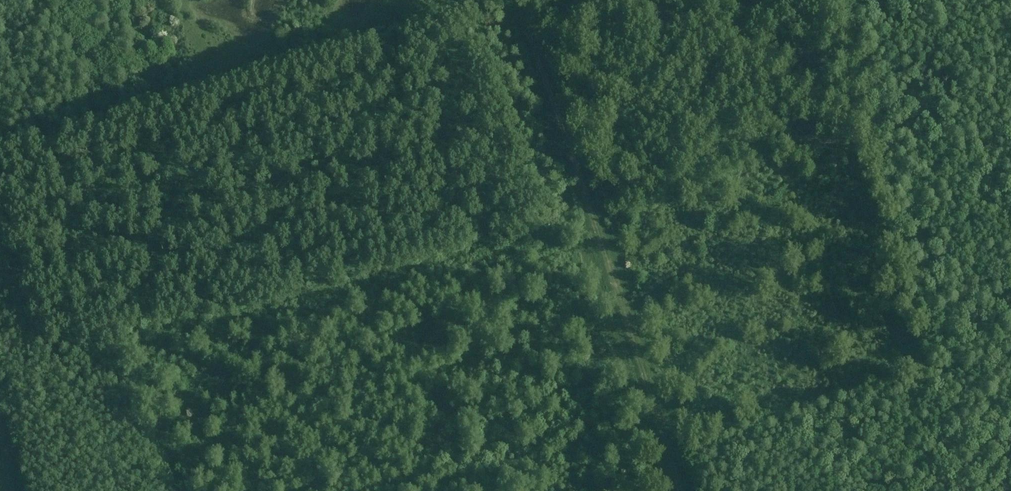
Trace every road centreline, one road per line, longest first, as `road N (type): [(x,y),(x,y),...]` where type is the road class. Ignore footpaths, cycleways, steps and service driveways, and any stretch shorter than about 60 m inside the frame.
road 1 (track): [(518,0),(678,490)]

